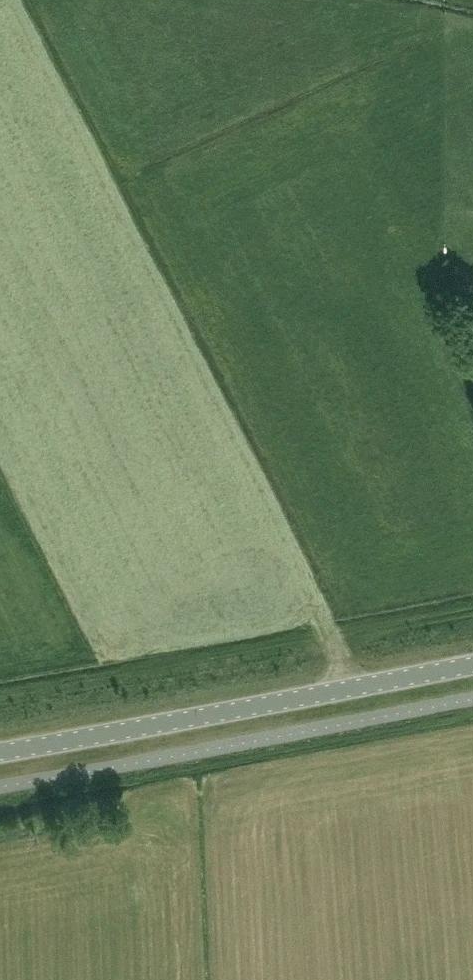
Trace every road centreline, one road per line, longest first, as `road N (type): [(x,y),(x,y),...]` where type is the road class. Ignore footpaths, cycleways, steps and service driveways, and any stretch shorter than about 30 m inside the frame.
road 1 (unclassified): [(472,664),(0,750)]

